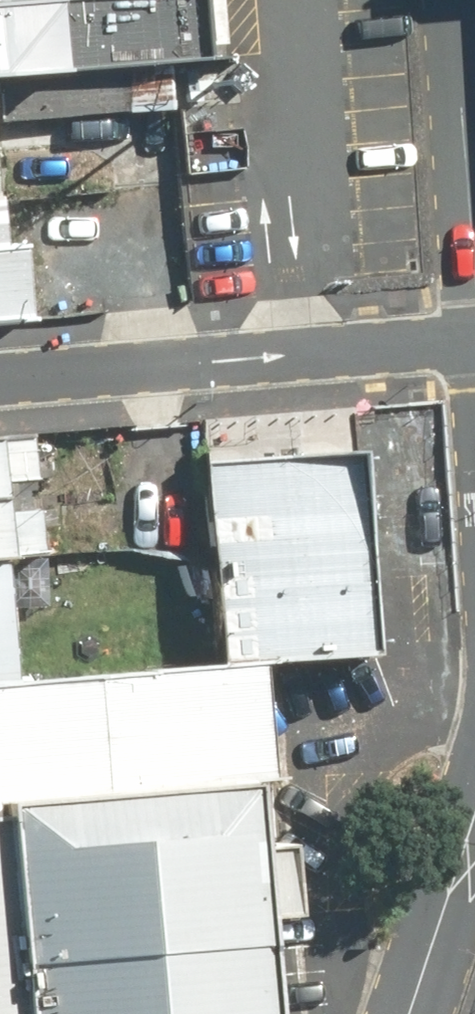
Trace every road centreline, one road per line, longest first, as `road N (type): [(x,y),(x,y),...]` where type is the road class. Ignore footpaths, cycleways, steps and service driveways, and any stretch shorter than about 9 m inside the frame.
road 1 (unclassified): [(0,381),(474,343)]
road 2 (unclassified): [(474,256),(458,0)]
road 3 (unclassified): [(474,819),(408,1013)]

